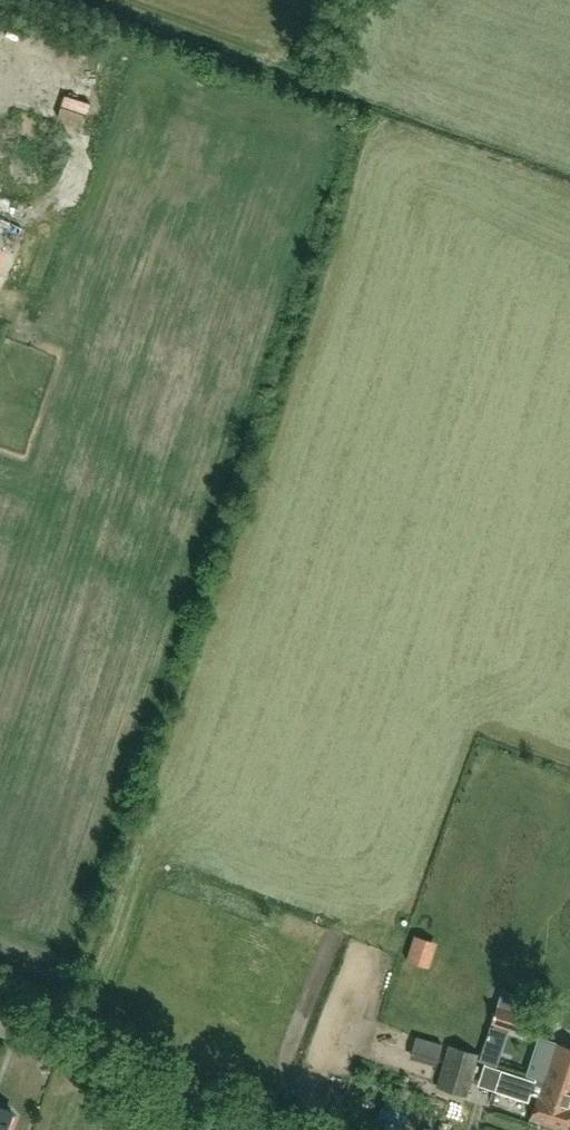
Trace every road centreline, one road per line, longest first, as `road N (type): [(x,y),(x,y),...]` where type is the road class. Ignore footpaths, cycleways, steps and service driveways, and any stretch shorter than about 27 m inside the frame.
road 1 (unclassified): [(302,1129),(0,1016)]

